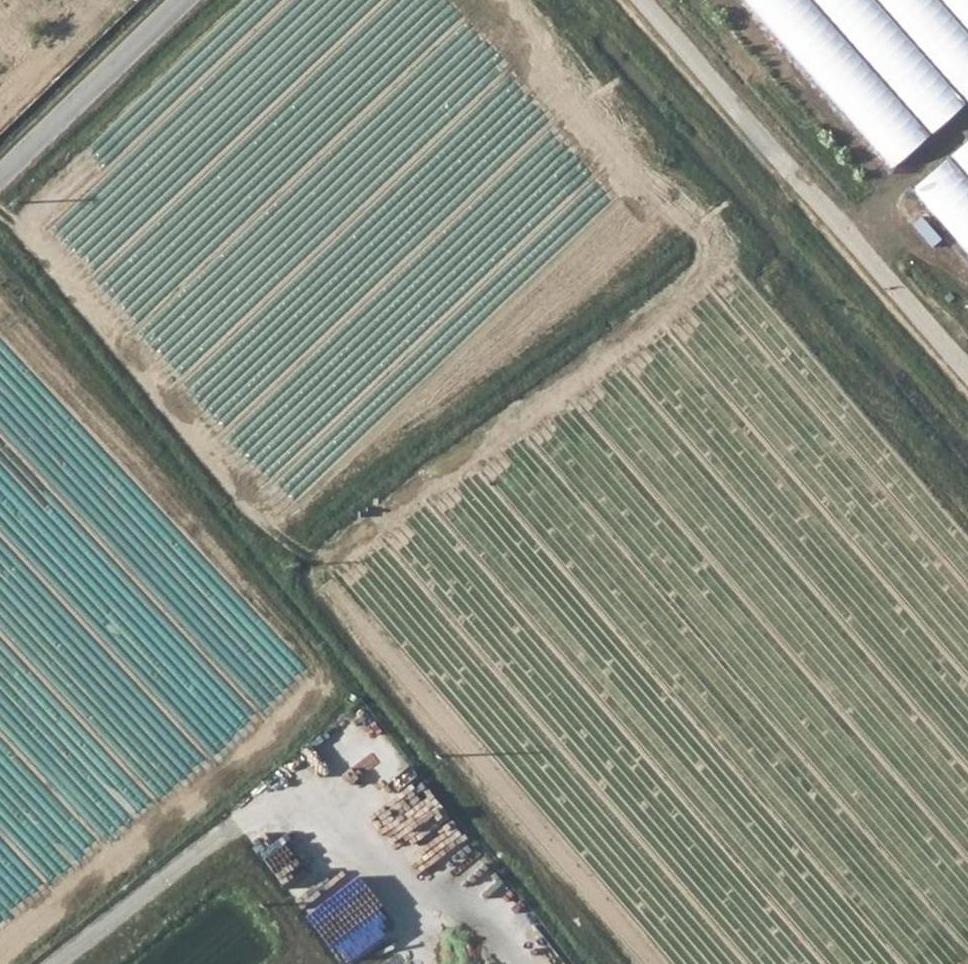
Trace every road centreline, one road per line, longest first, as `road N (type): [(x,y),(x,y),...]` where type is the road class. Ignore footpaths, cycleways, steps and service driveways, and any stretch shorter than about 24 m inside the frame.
road 1 (track): [(641,0),(967,370)]
road 2 (unclassified): [(0,179),(184,0)]

